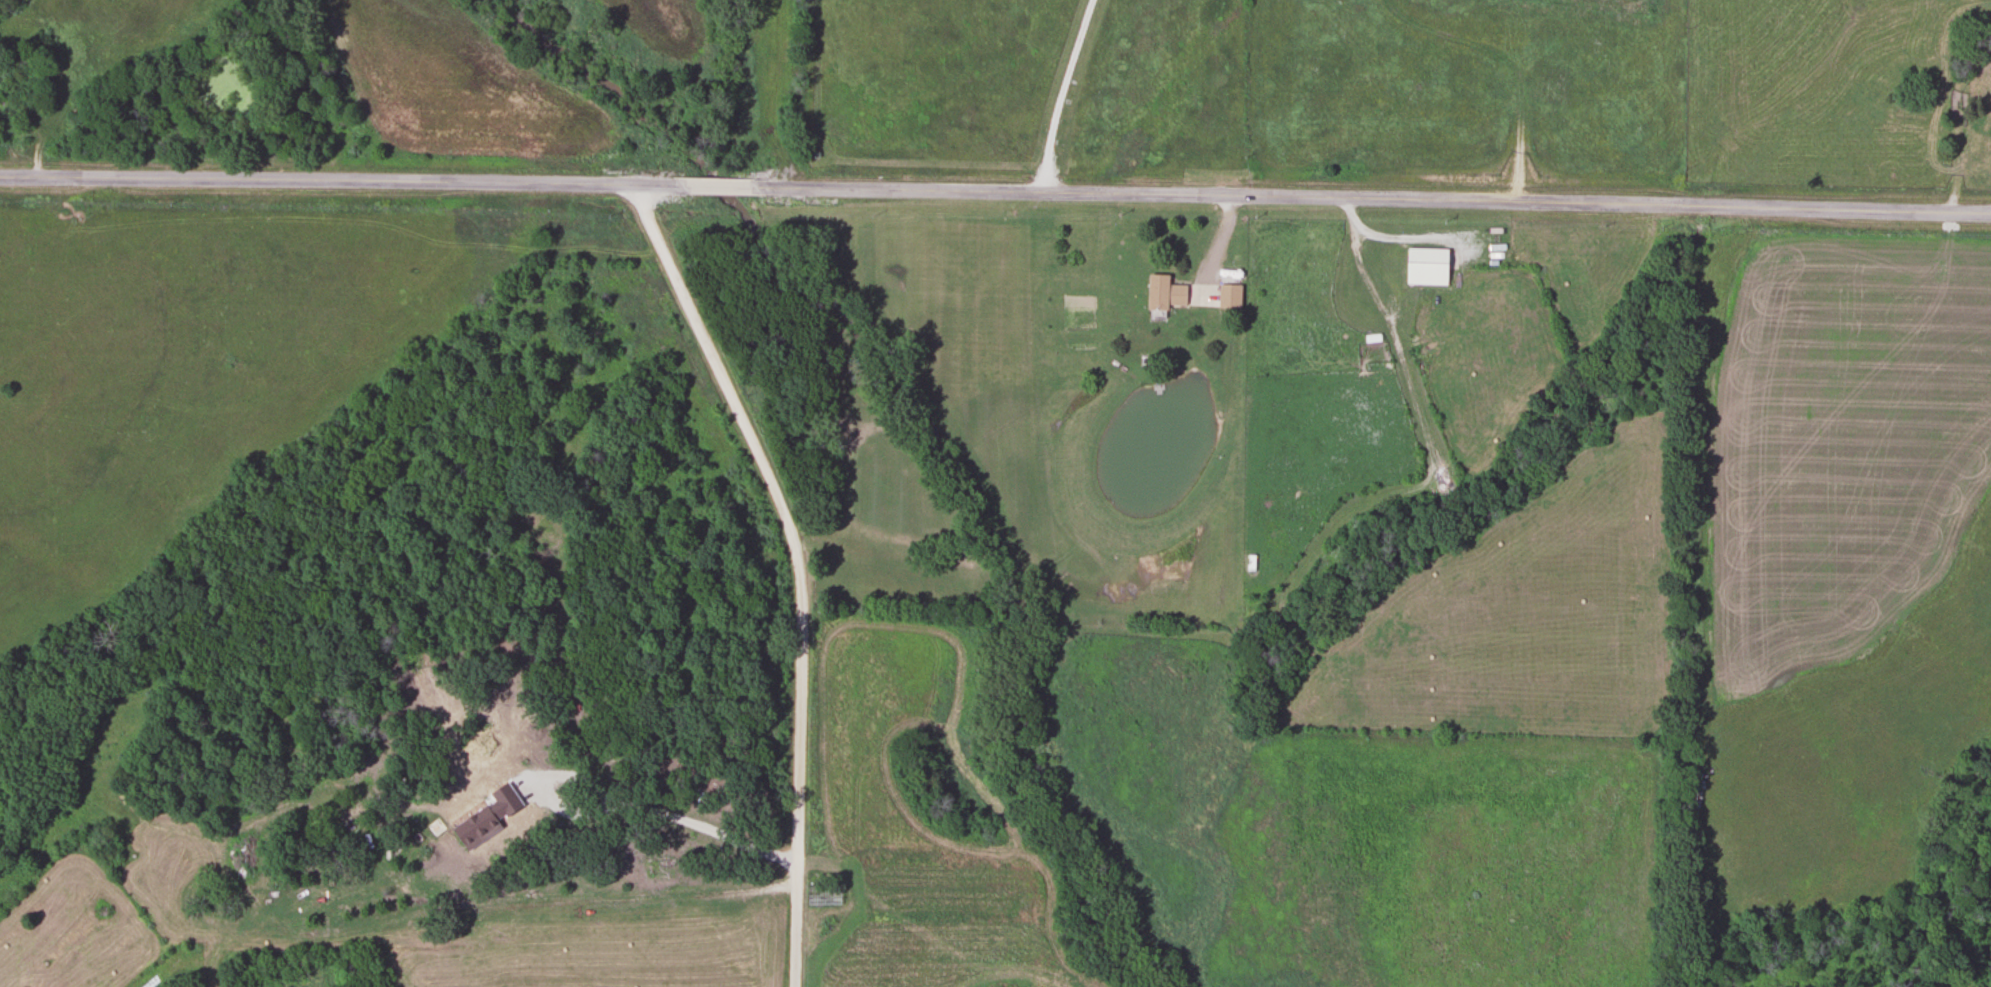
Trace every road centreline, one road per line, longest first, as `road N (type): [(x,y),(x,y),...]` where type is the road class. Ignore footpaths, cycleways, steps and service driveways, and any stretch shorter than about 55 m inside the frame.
road 1 (residential): [(1990,212),(0,177)]
road 2 (residential): [(794,986),(800,571),(772,484),(638,184)]

